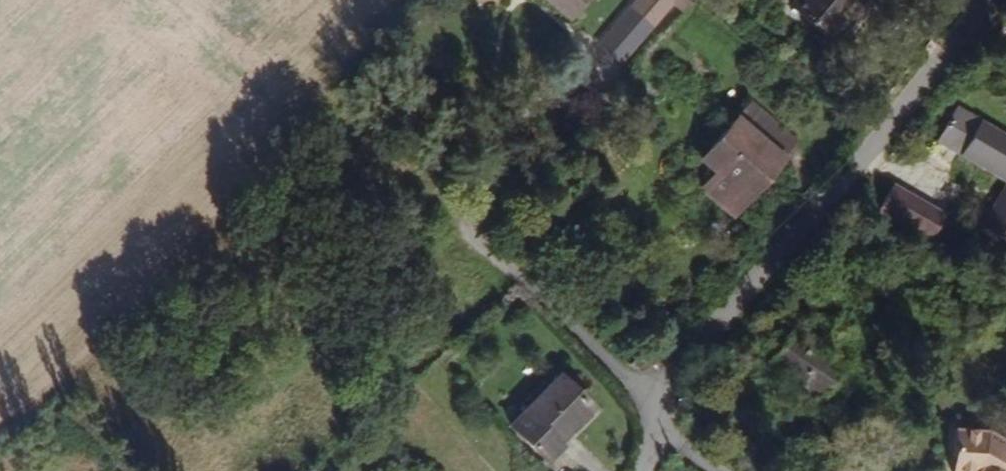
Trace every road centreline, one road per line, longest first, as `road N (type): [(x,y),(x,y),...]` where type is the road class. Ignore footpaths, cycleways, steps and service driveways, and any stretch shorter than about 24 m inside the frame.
road 1 (residential): [(657,415),(668,381),(817,215),(990,0)]
road 2 (residential): [(657,415),(635,382),(515,275)]

